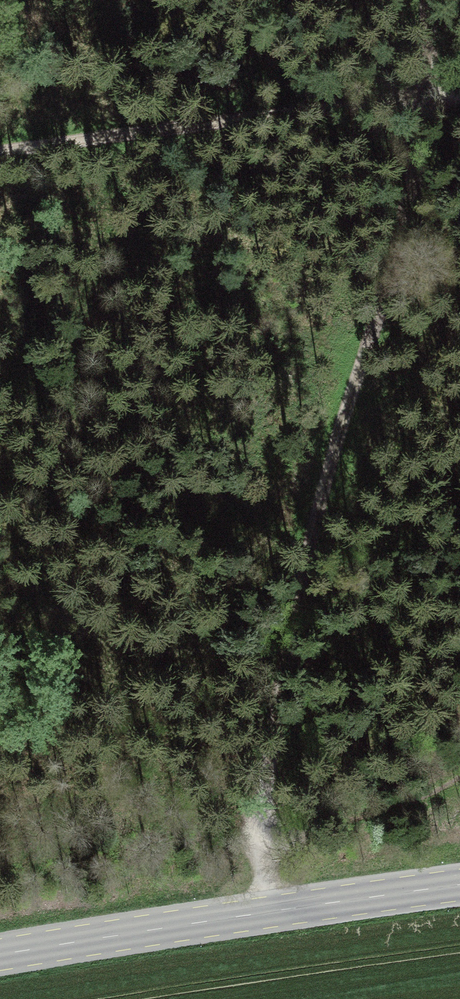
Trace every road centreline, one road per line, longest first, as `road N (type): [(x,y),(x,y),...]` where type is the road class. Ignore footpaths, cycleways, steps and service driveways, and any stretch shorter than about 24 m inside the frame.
road 1 (track): [(262,914),(262,795),(281,667),(391,252),(423,100),(422,0)]
road 2 (tertiary): [(0,955),(459,885)]
road 3 (track): [(0,152),(459,96)]

